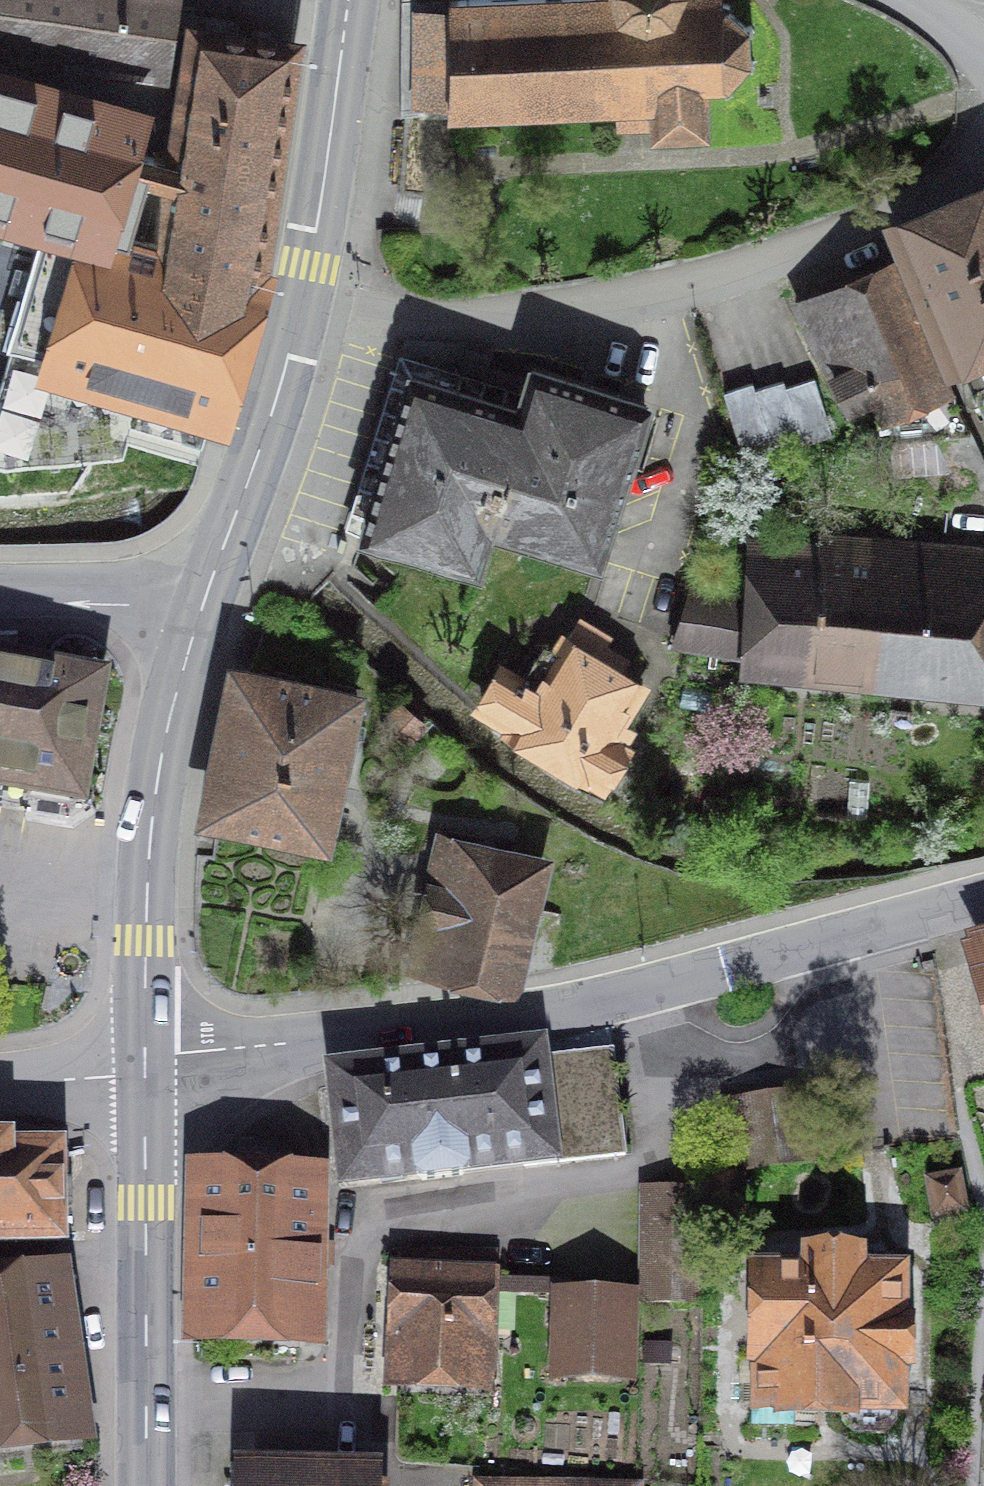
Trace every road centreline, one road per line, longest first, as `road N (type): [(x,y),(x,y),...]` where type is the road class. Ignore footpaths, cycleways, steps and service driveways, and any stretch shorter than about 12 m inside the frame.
road 1 (residential): [(983,903),(558,1019),(147,1070)]
road 2 (secondary): [(351,0),(321,269),(203,605)]
road 3 (secondary): [(203,605),(153,824),(147,1070)]
road 4 (secondary): [(147,1070),(147,1485)]
road 5 (unclassified): [(203,605),(0,600)]
road 6 (residential): [(0,1083),(147,1070)]

